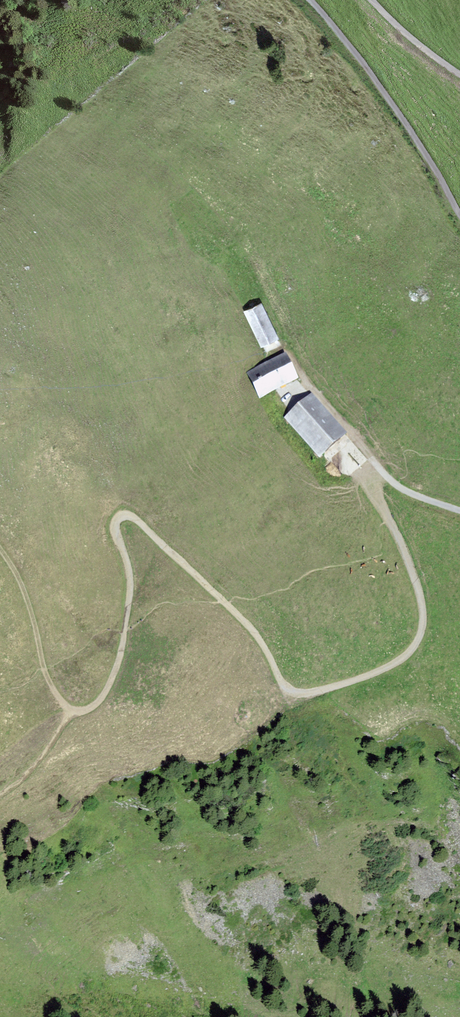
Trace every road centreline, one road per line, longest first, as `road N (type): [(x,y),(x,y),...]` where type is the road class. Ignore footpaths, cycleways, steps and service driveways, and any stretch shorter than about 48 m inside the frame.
road 1 (track): [(396,532),(424,612),(419,642),(401,663),(305,693),(285,686),(249,623),(136,519),(117,518),(131,585),(123,644),(110,689),(99,706),(83,711),(66,705),(49,676),(24,585),(0,545)]
road 2 (track): [(305,0),(409,126),(459,215)]

